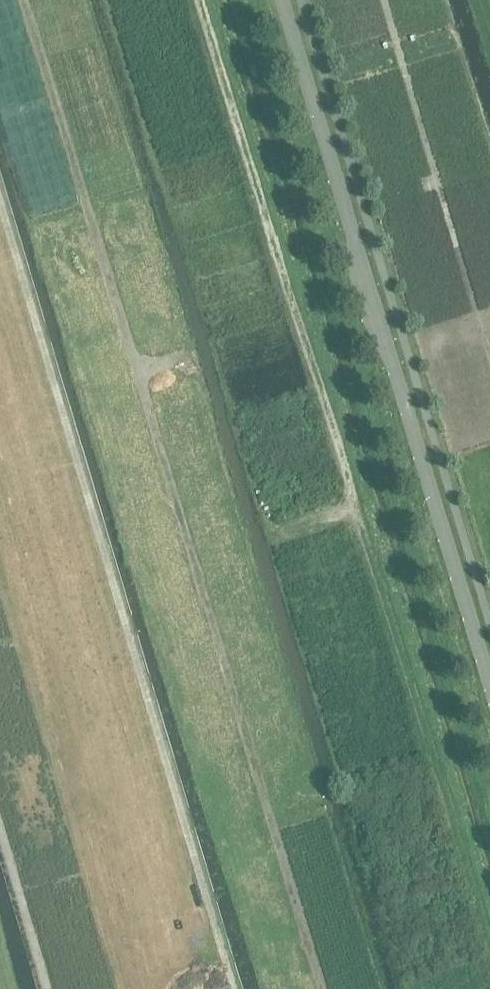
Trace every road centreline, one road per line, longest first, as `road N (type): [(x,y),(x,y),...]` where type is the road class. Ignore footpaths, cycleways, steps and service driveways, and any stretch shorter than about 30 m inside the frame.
road 1 (track): [(320,988),(18,0)]
road 2 (residential): [(489,678),(282,0)]

